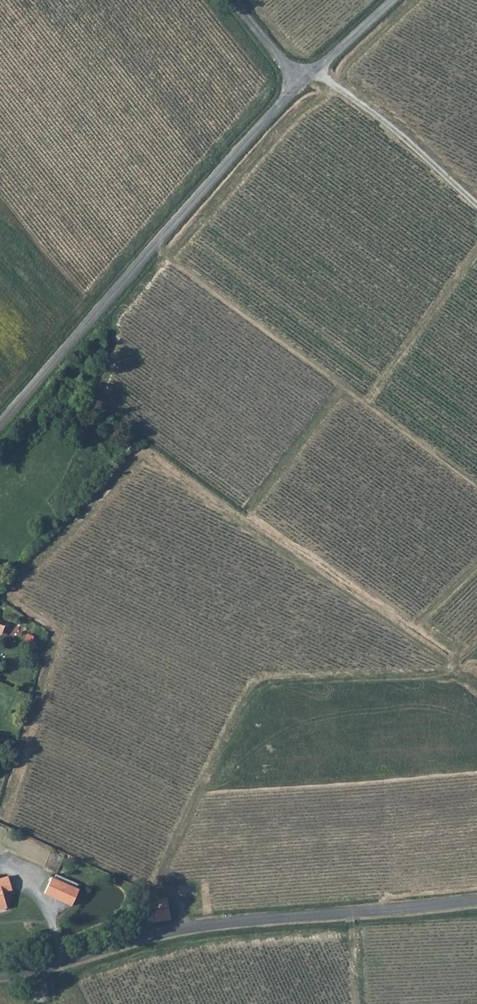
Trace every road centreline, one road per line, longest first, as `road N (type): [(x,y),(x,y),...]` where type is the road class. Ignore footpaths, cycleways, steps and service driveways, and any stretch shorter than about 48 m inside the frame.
road 1 (unclassified): [(0,974),(166,932),(476,900)]
road 2 (unclassified): [(0,419),(307,74)]
road 3 (track): [(476,206),(392,127),(307,74)]

